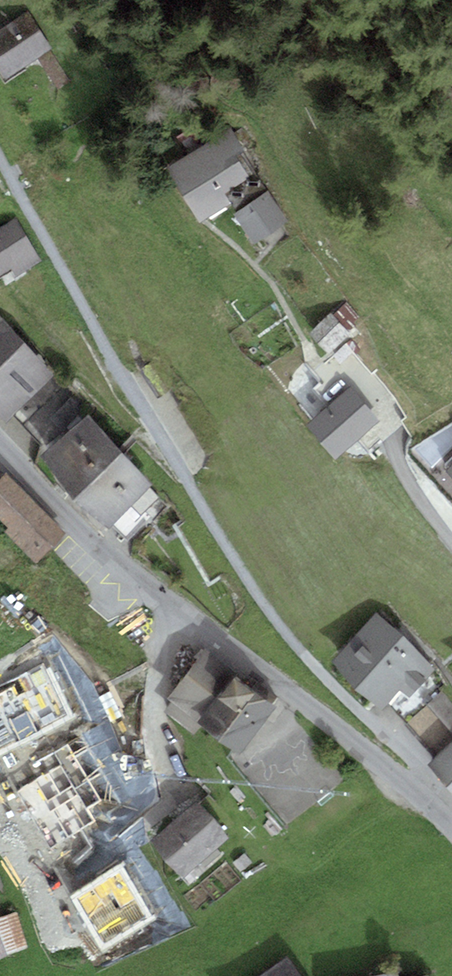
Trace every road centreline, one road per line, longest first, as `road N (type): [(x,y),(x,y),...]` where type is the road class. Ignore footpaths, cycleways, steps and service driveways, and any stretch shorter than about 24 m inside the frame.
road 1 (residential): [(0,146),(262,600),(313,664),(416,760),(451,823)]
road 2 (residential): [(0,445),(114,562),(329,721),(451,828)]

